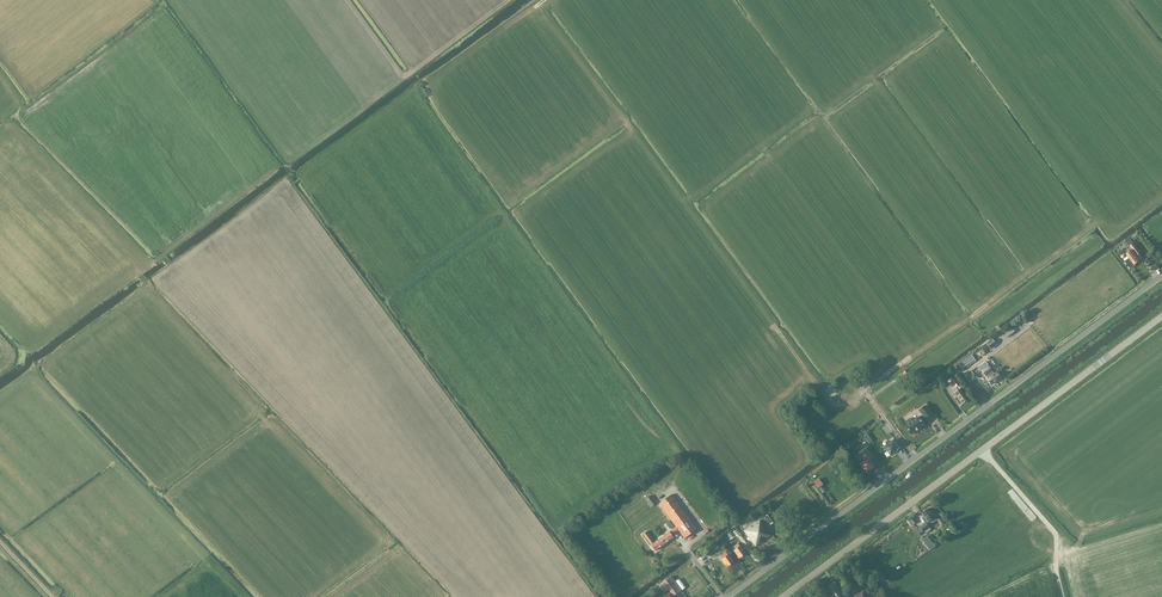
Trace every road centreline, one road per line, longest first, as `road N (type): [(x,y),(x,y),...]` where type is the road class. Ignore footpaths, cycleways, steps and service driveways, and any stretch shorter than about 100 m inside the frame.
road 1 (unclassified): [(727,596),(1161,275)]
road 2 (tertiary): [(782,596),(1161,315)]
road 3 (track): [(1062,596),(1056,535),(981,450)]

